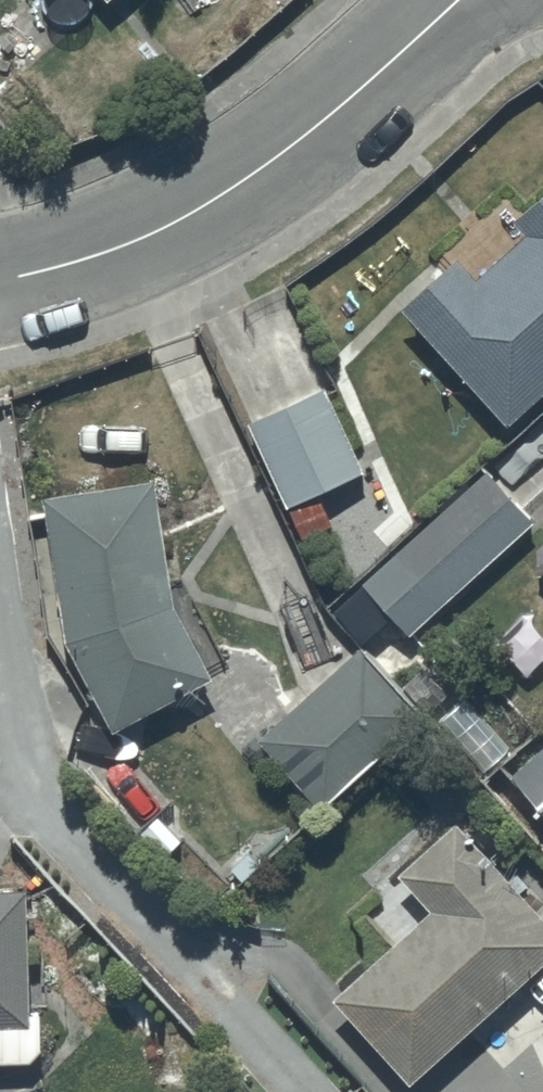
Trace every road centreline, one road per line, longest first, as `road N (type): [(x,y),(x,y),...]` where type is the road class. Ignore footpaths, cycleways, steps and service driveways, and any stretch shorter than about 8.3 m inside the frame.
road 1 (residential): [(0,279),(97,256),(162,230),(228,190),(302,139),(455,0)]

